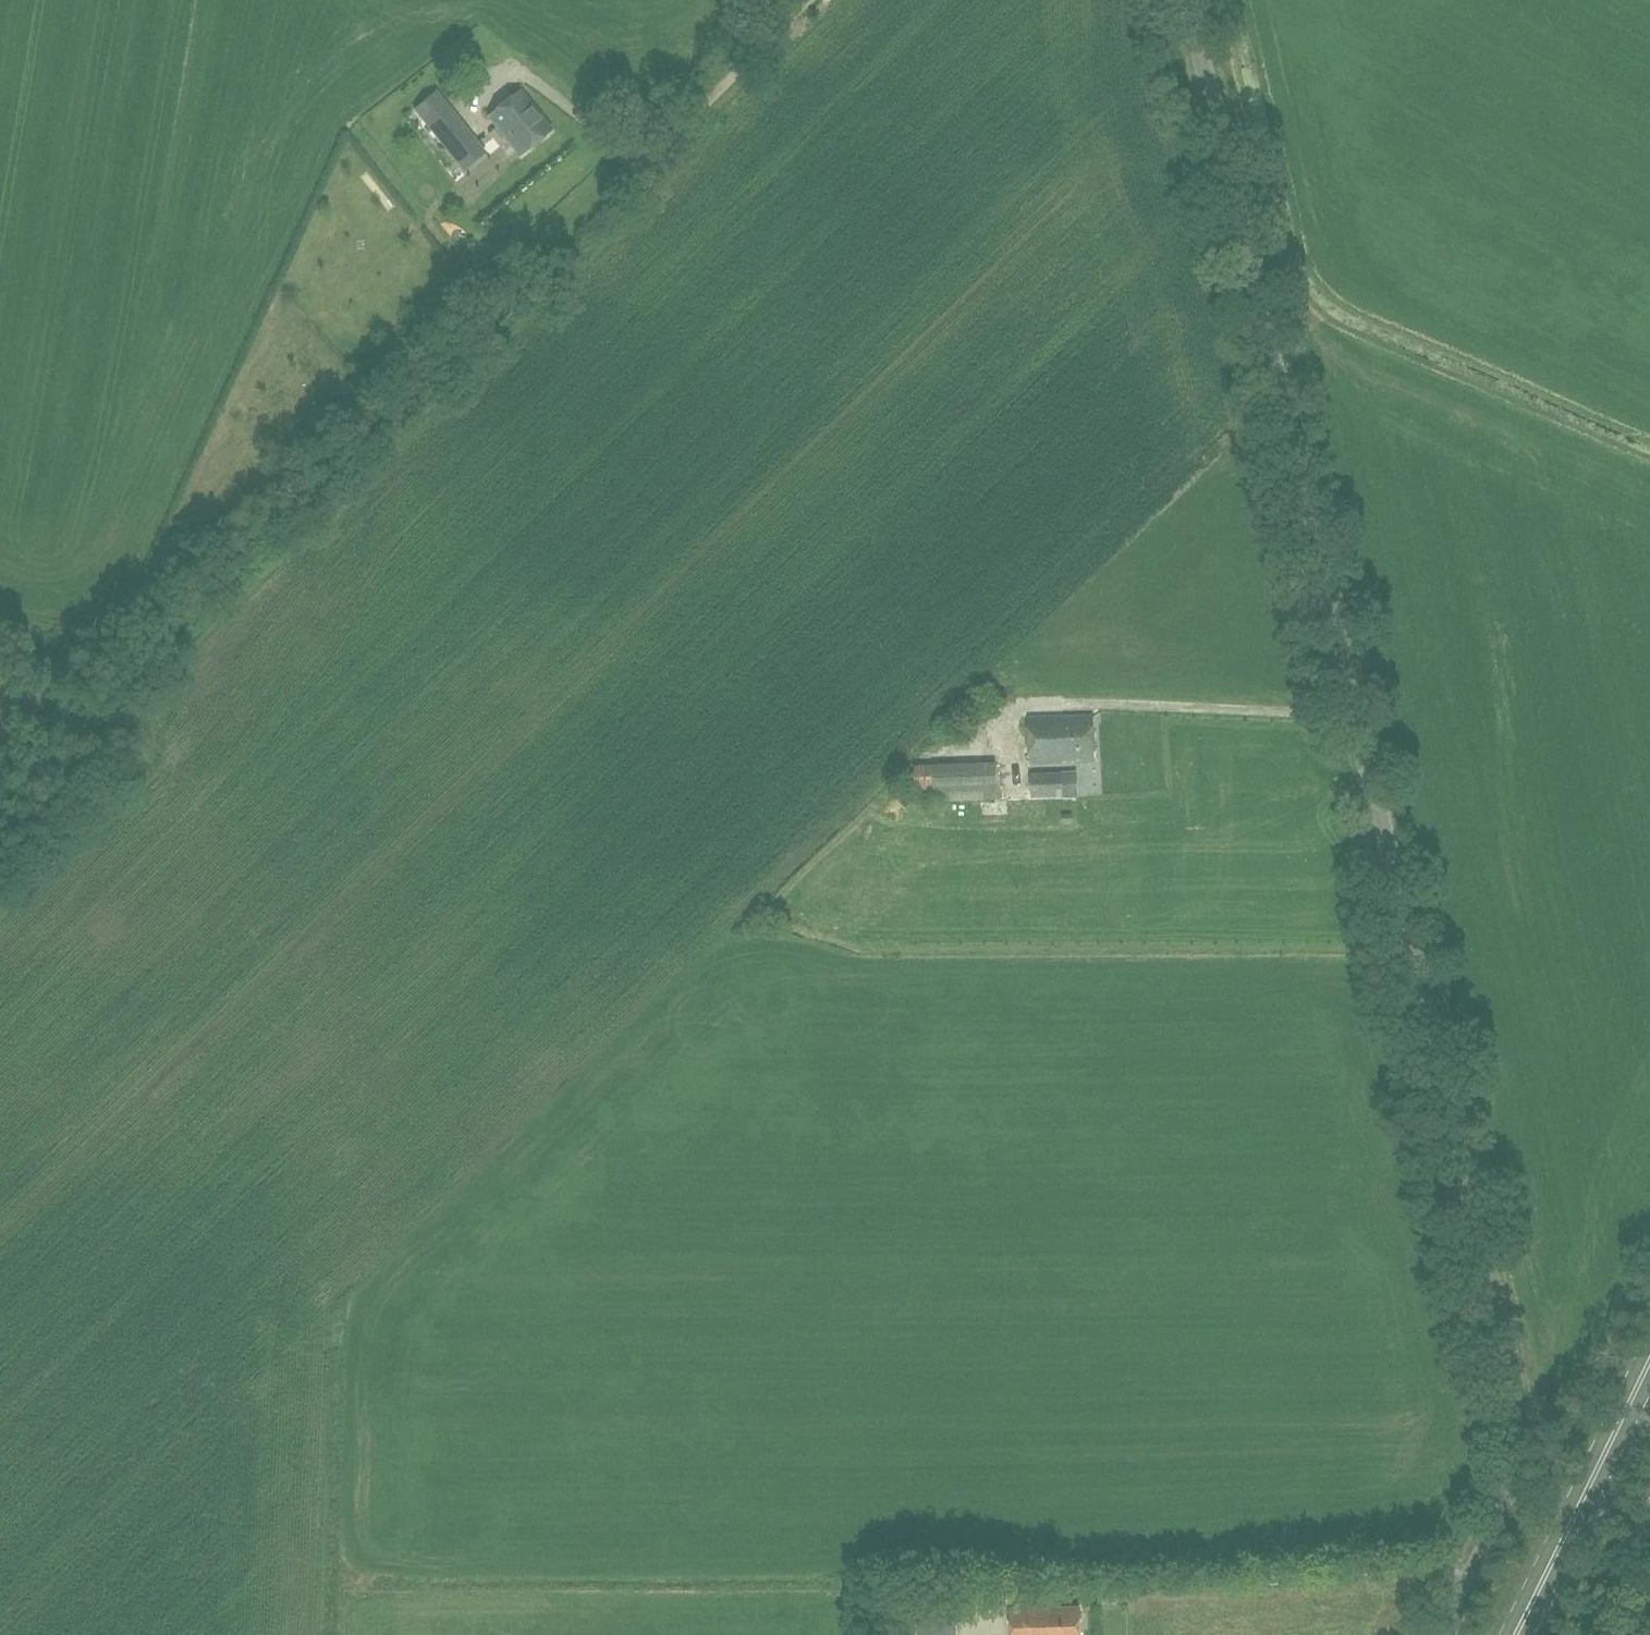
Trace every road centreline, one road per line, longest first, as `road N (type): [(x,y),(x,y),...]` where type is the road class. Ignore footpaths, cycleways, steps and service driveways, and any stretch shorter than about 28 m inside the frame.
road 1 (unclassified): [(1442,1634),(1480,1551),(1511,1448),(1513,1380),(1187,0)]
road 2 (primary): [(1514,1634),(1649,1361)]
road 3 (unclassified): [(635,160),(805,0)]

